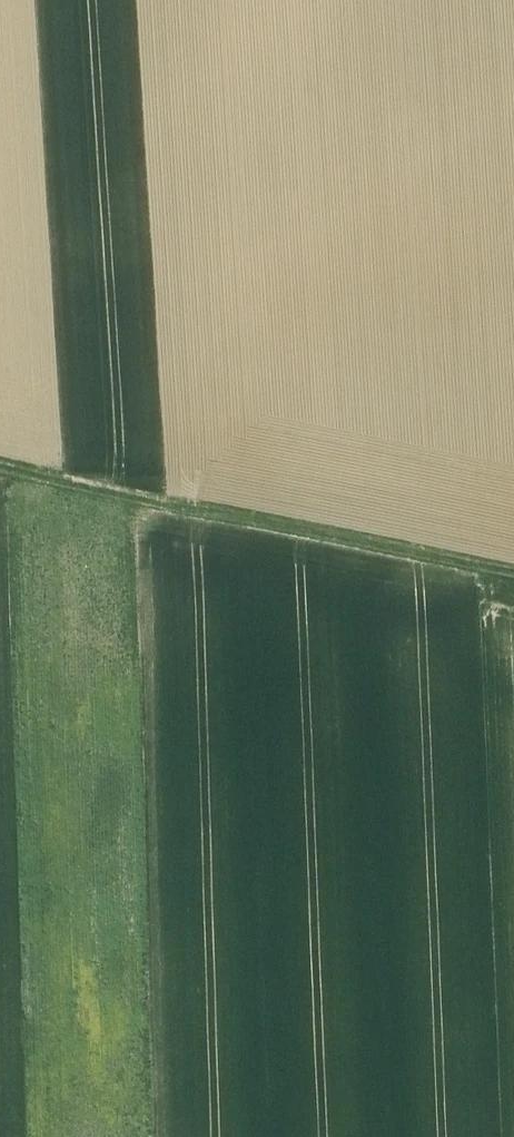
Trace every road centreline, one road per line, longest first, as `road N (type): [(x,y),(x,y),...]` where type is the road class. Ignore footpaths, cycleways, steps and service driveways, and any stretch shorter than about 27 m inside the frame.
road 1 (track): [(0,465),(513,584)]

